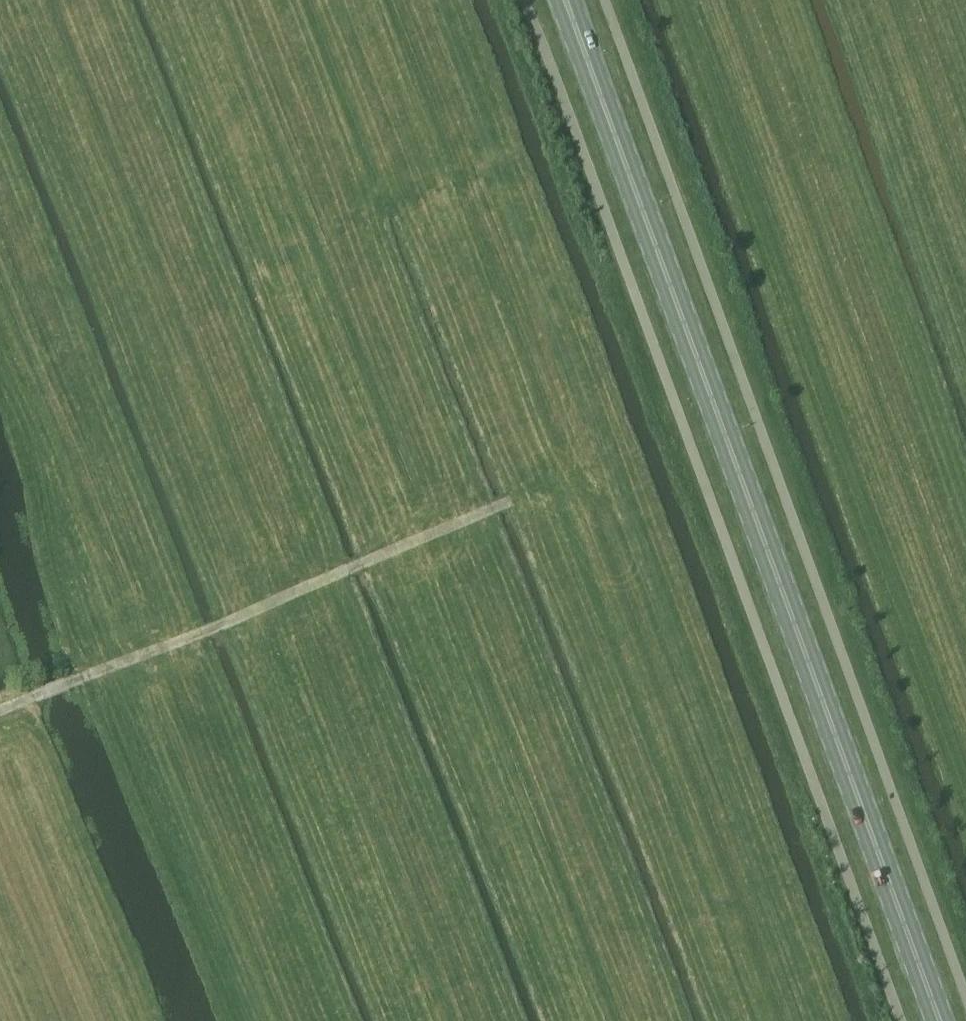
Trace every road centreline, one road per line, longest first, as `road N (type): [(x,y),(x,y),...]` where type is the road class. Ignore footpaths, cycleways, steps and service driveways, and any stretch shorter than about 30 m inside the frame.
road 1 (primary): [(566,0),(940,1020)]

